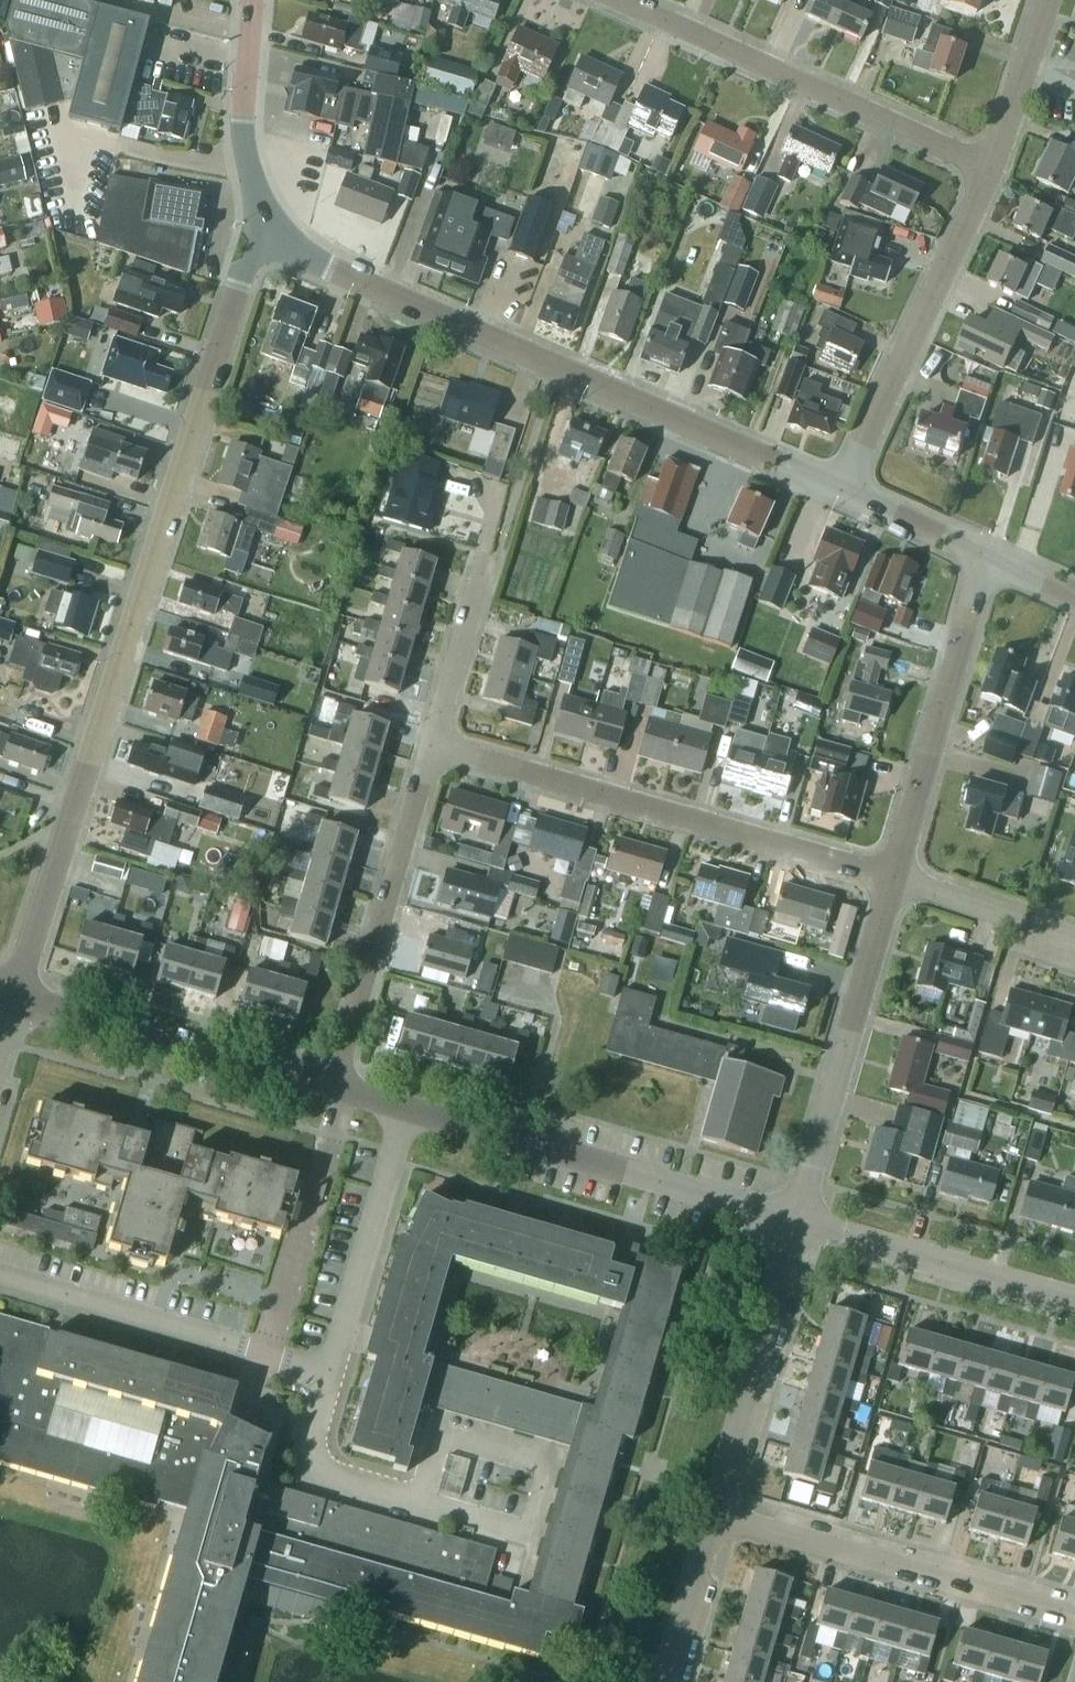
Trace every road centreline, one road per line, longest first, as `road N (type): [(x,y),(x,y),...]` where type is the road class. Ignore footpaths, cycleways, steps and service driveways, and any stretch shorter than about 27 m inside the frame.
road 1 (residential): [(18,992),(243,267),(277,225)]
road 2 (residential): [(841,493),(380,296),(310,259),(277,225)]
road 3 (residential): [(893,878),(436,746)]
road 4 (residential): [(990,171),(615,0)]
road 5 (residential): [(797,1221),(413,1109)]
road 6 (residential): [(1074,1618),(714,1513)]
road 7 (residential): [(341,1090),(436,746)]
road 8 (residential): [(797,1221),(893,878)]
road 9 (residential): [(841,493),(990,171)]
road 10 (residential): [(0,1276),(336,1372)]
road 11 (residential): [(341,1090),(18,992)]
road 12 (residential): [(893,878),(986,559)]
road 13 (residential): [(714,1513),(797,1221)]
road 14 (residential): [(1074,1301),(797,1221)]
road 15 (residential): [(336,1372),(413,1109)]
road 16 (residential): [(425,1501),(523,1529),(541,1465),(444,1437)]
road 17 (residential): [(436,746),(504,517)]
road 18 (residential): [(277,225),(252,172),(244,94),(254,0)]
road 19 (residential): [(336,1372),(310,1467),(425,1501)]
road 20 (residential): [(1074,939),(893,878)]
road 21 (residential): [(990,171),(1047,0)]
road 22 (residential): [(666,1681),(714,1513)]
road 23 (residential): [(986,559),(841,493)]

